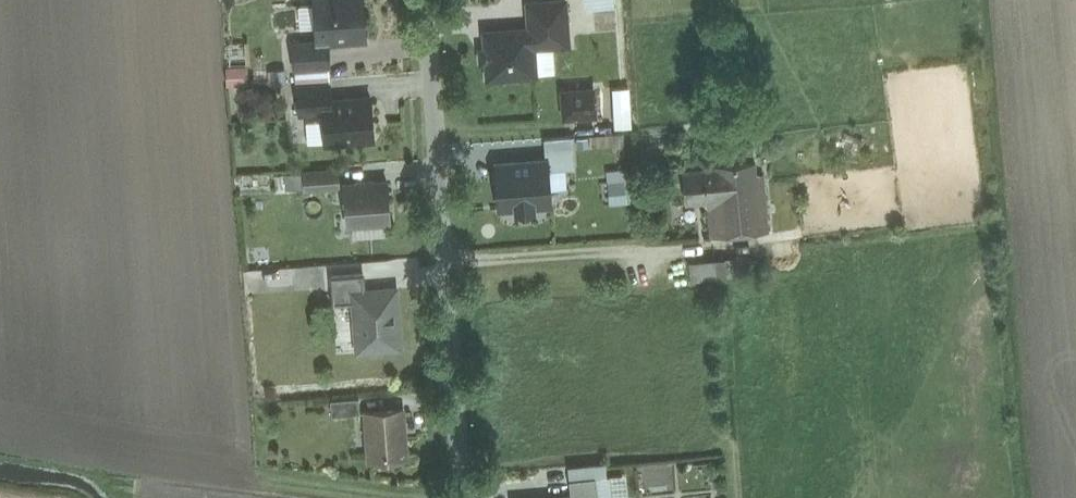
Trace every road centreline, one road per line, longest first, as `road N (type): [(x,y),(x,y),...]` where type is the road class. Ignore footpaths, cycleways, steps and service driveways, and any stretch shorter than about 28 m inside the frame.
road 1 (residential): [(469,497),(433,0)]
road 2 (track): [(435,497),(256,474)]

